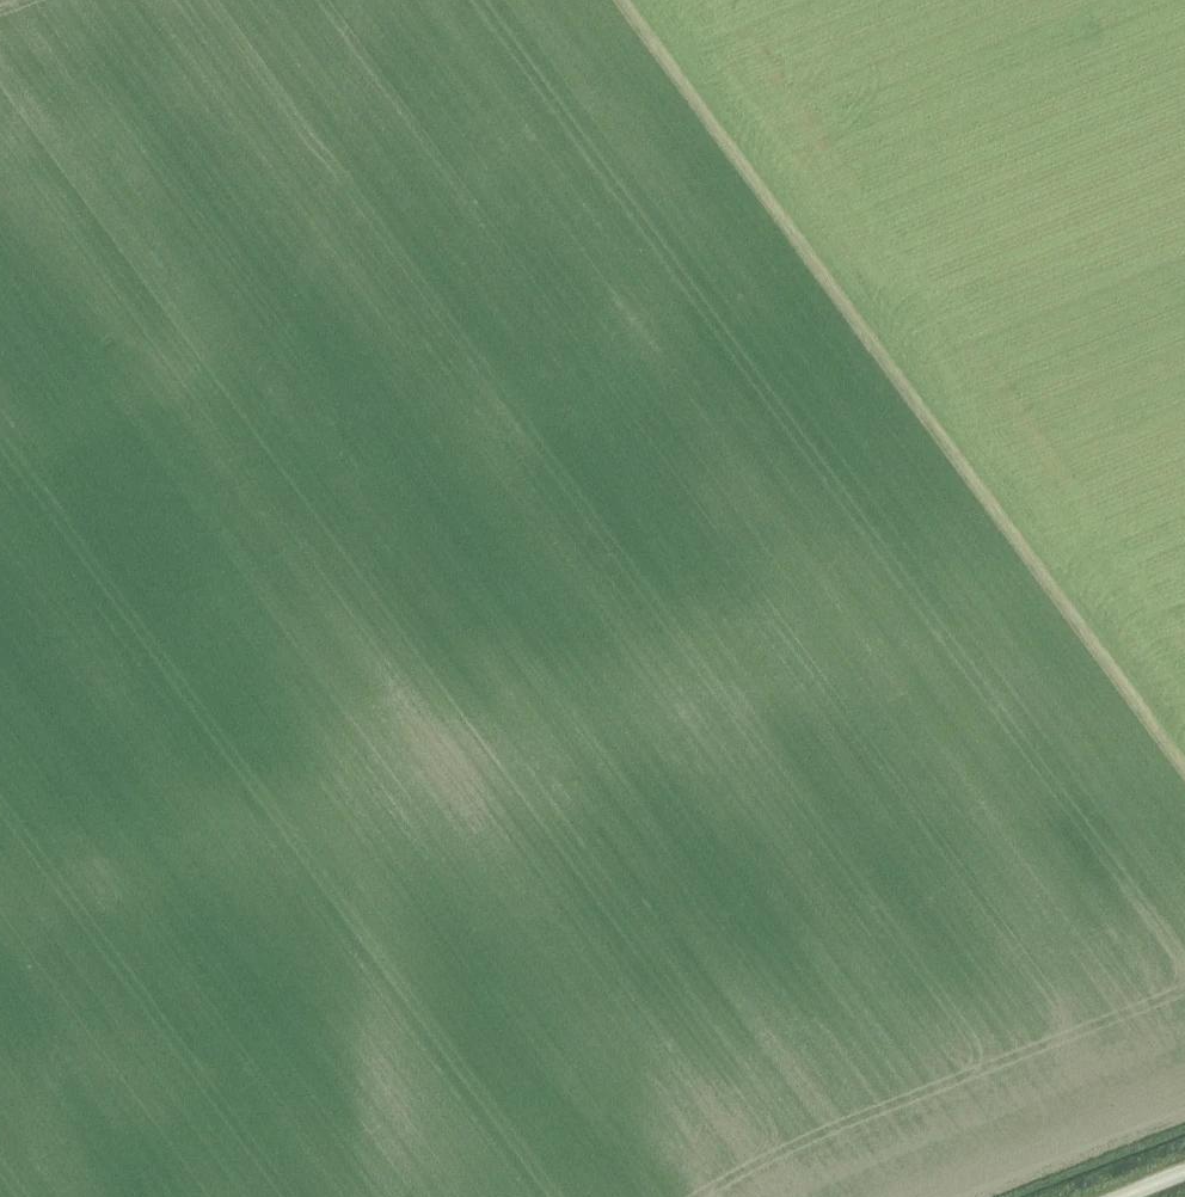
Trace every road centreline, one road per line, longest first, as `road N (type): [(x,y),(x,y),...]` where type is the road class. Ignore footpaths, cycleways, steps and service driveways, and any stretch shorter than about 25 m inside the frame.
road 1 (unclassified): [(1072,1196),(1184,1154)]

